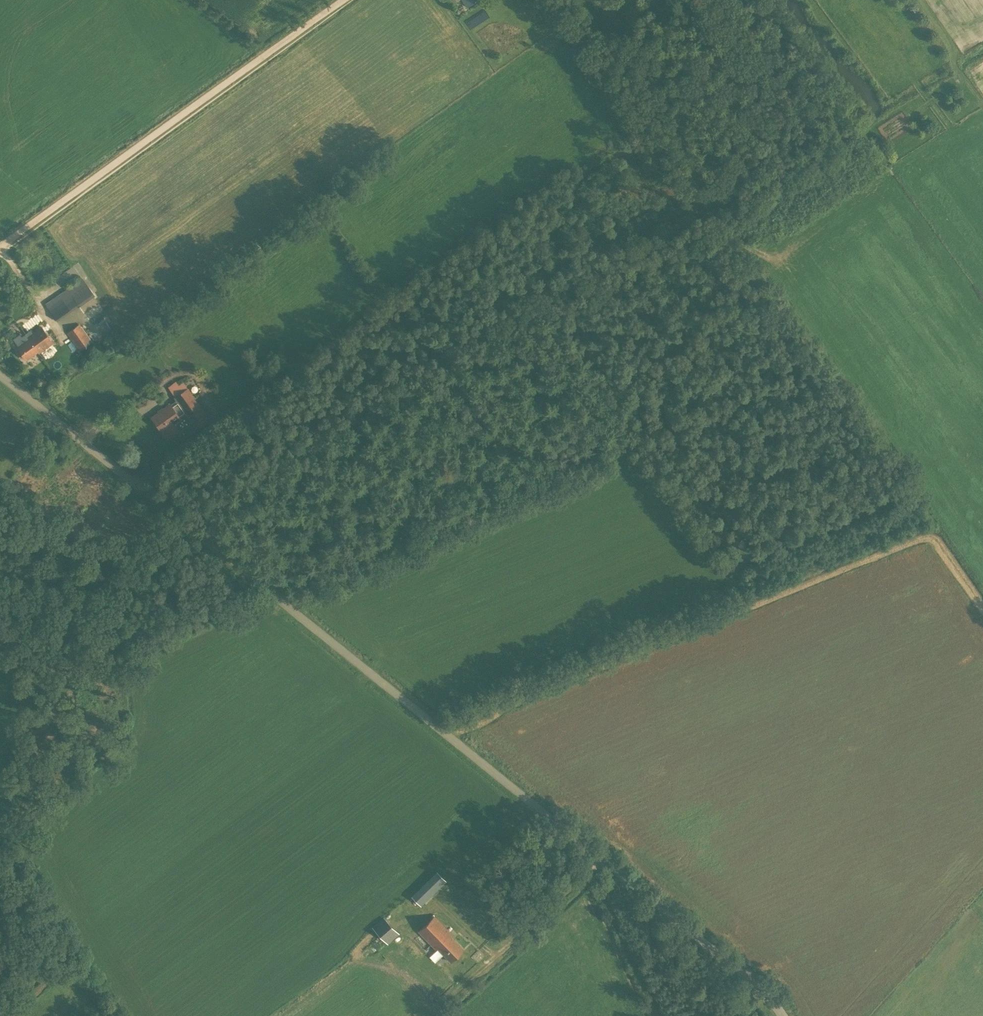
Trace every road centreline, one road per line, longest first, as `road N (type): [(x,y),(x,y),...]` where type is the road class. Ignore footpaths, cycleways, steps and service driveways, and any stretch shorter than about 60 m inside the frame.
road 1 (unclassified): [(785,1015),(719,946),(0,375)]
road 2 (track): [(982,610),(929,542),(449,734)]
road 3 (track): [(341,0),(0,247)]
road 4 (track): [(231,561),(369,499),(557,384)]
road 5 (track): [(764,259),(562,0)]
road 6 (track): [(81,439),(154,407),(156,389),(182,373),(200,376),(225,414),(133,481)]
road 7 (track): [(432,1015),(606,857)]

